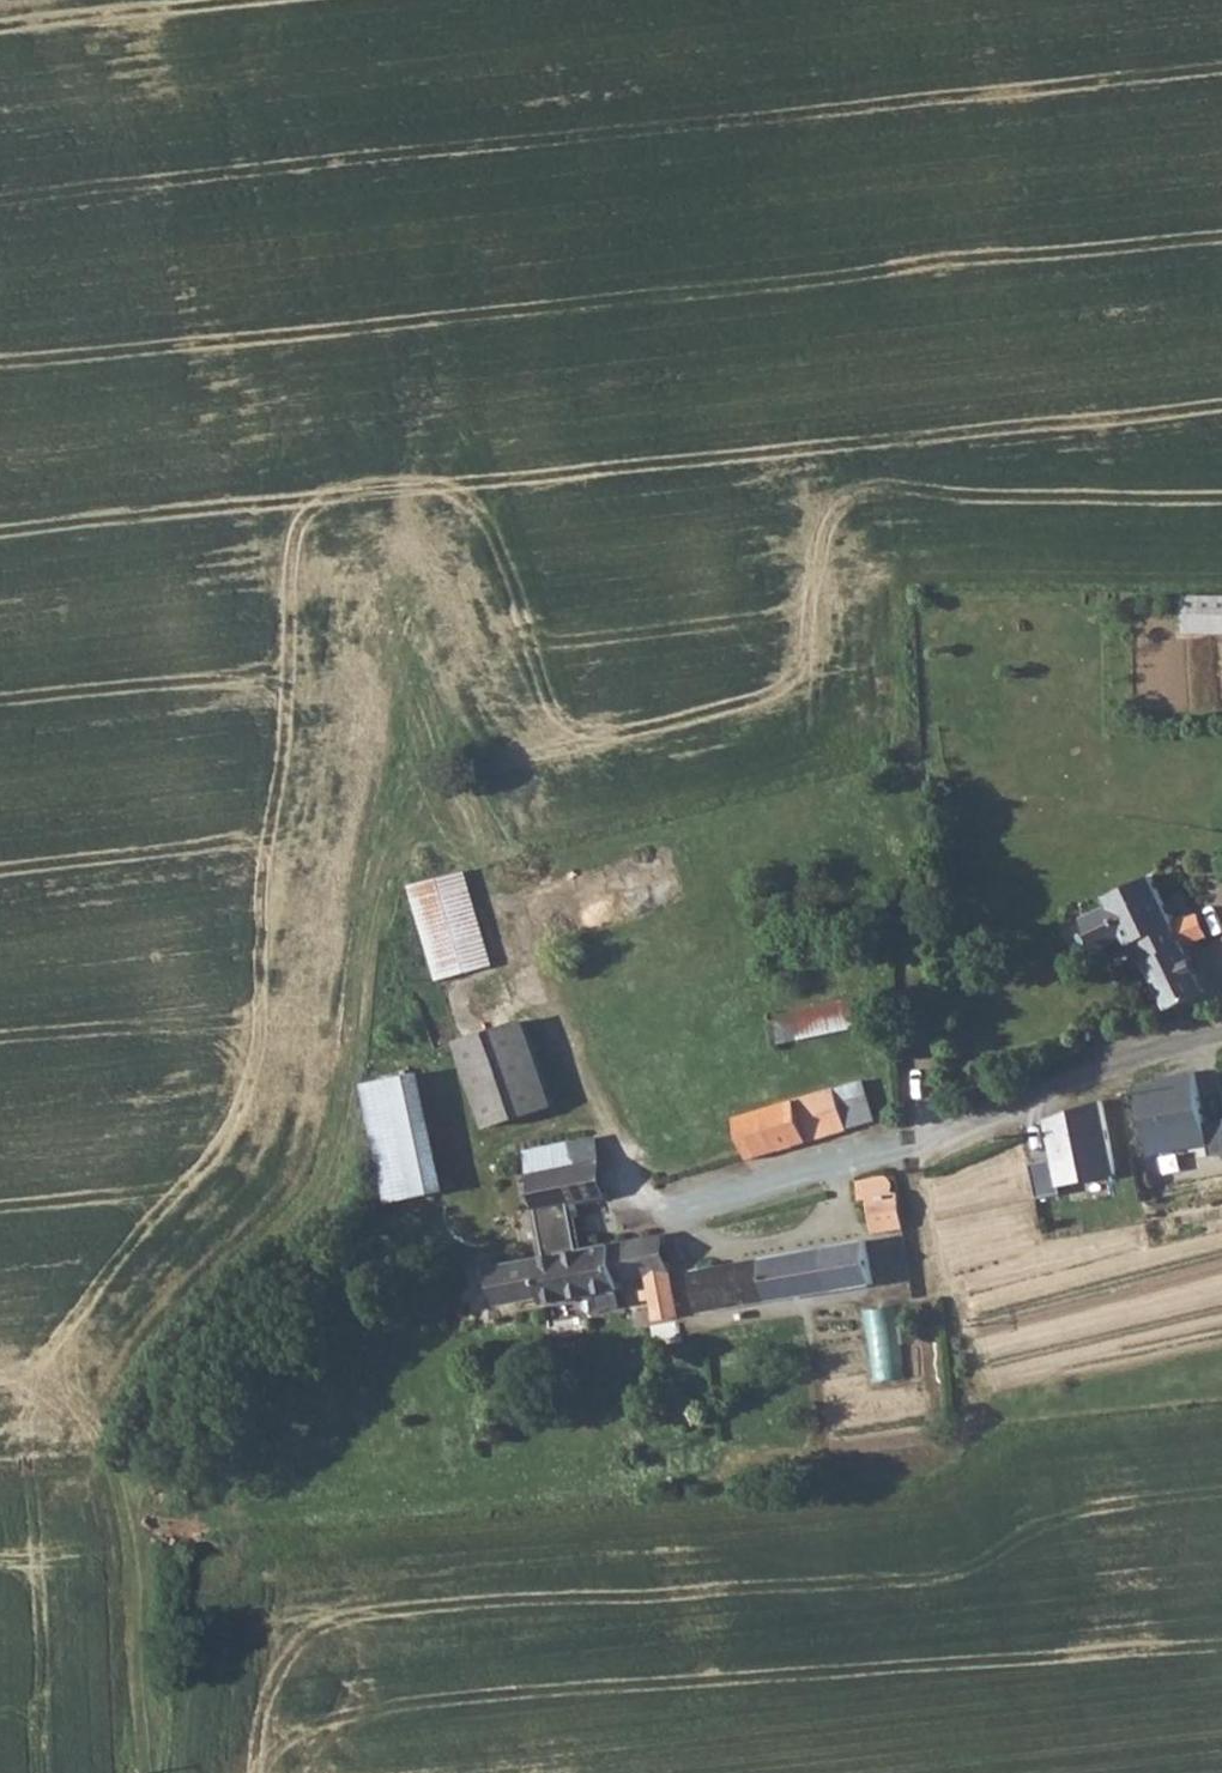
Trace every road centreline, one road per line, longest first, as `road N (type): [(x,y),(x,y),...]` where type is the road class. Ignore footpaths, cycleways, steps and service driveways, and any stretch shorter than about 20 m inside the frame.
road 1 (track): [(598,1113),(473,1139),(476,1209),(254,1259),(151,1351),(128,1388),(112,1457),(135,1568),(141,1772)]
road 2 (residential): [(648,1217),(903,1155),(1221,1040)]

